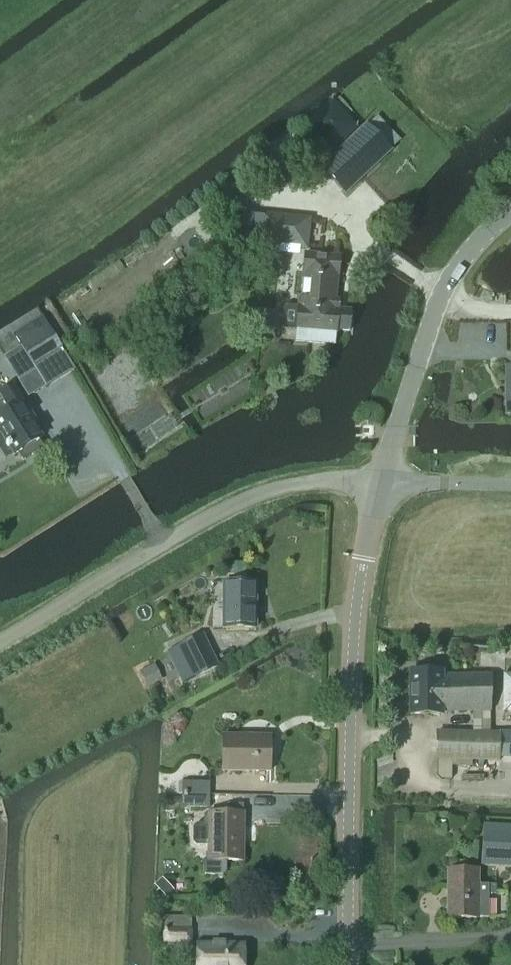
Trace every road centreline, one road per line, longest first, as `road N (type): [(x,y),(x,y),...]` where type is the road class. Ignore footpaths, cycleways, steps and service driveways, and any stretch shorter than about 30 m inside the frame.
road 1 (tertiary): [(347,964),(354,621),(382,483)]
road 2 (unclassified): [(0,640),(253,495),(295,484),(382,483)]
road 3 (tertiary): [(382,483),(442,292),(489,228),(510,213)]
road 4 (unclassified): [(510,486),(382,483)]

